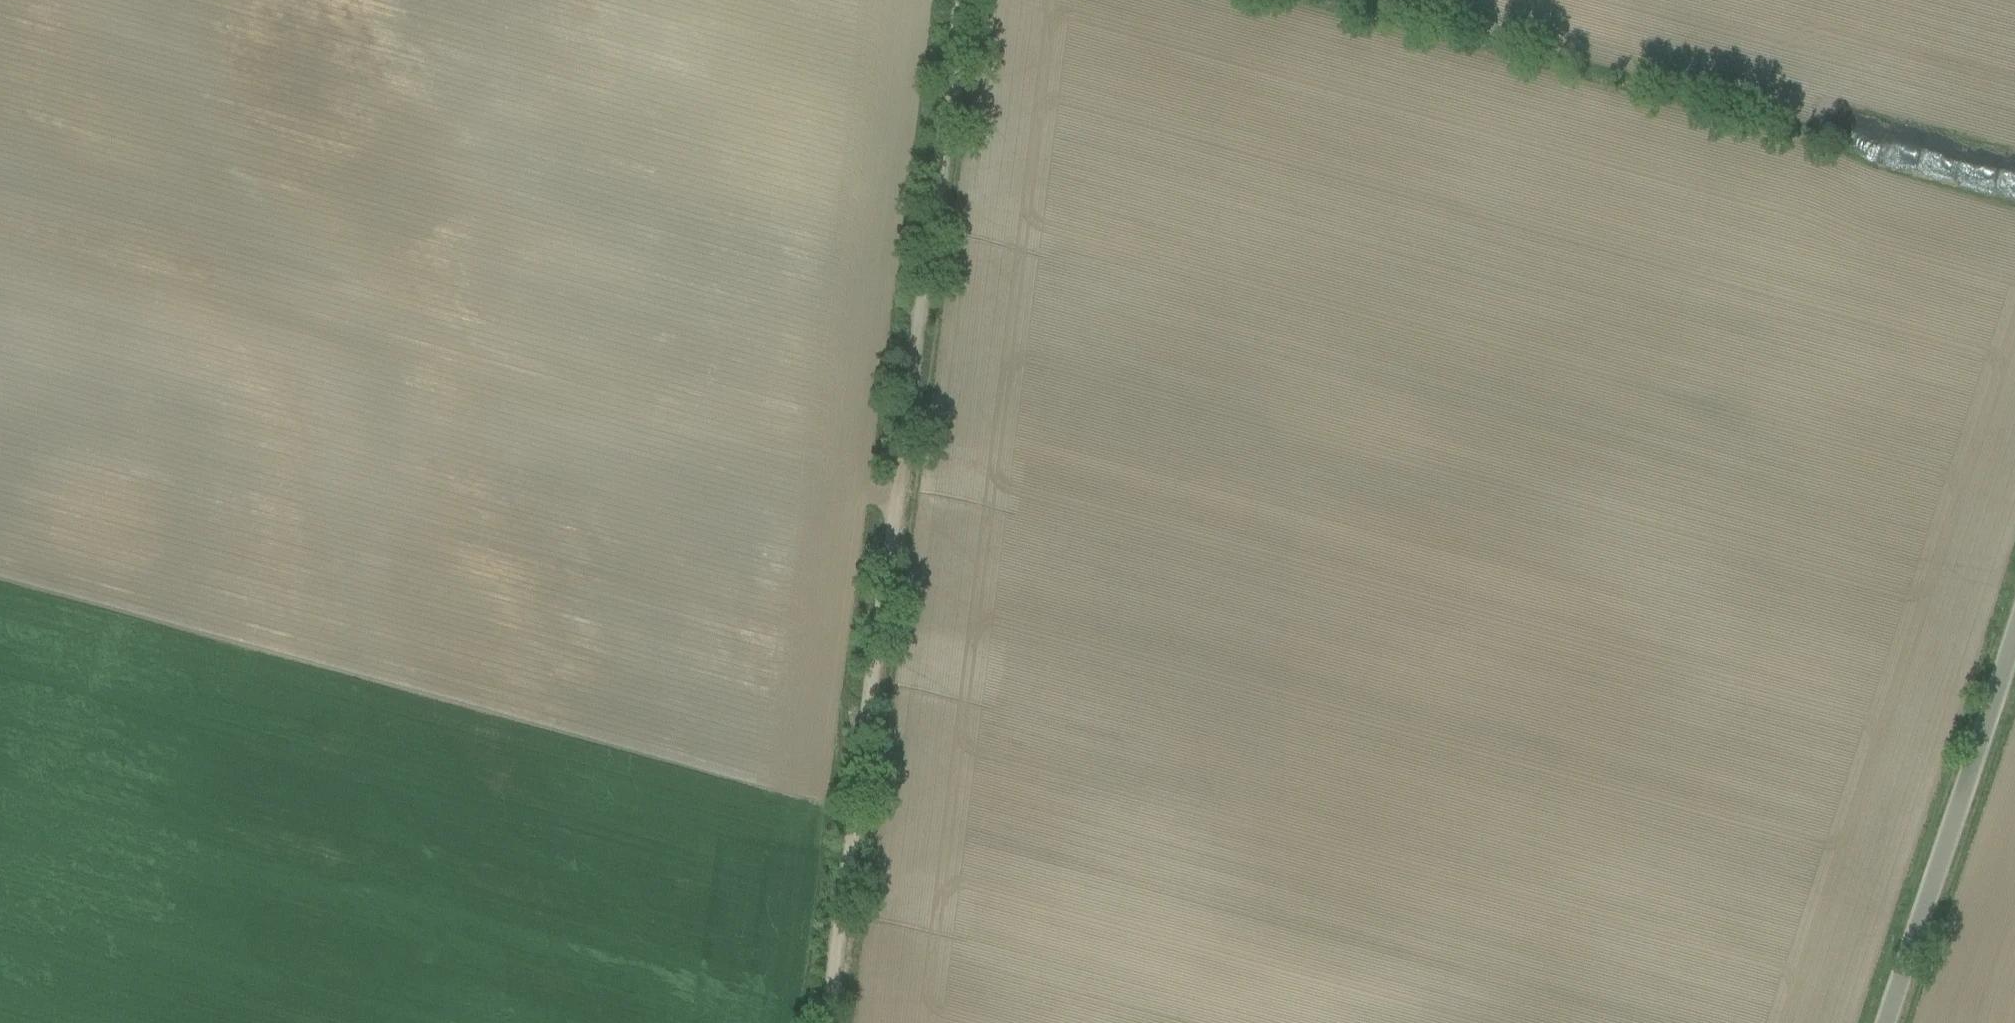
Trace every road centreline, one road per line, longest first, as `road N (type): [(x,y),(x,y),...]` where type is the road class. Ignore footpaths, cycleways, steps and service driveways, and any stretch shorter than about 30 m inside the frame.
road 1 (track): [(828,1022),(961,0)]
road 2 (unclassified): [(1893,1022),(2014,656)]

